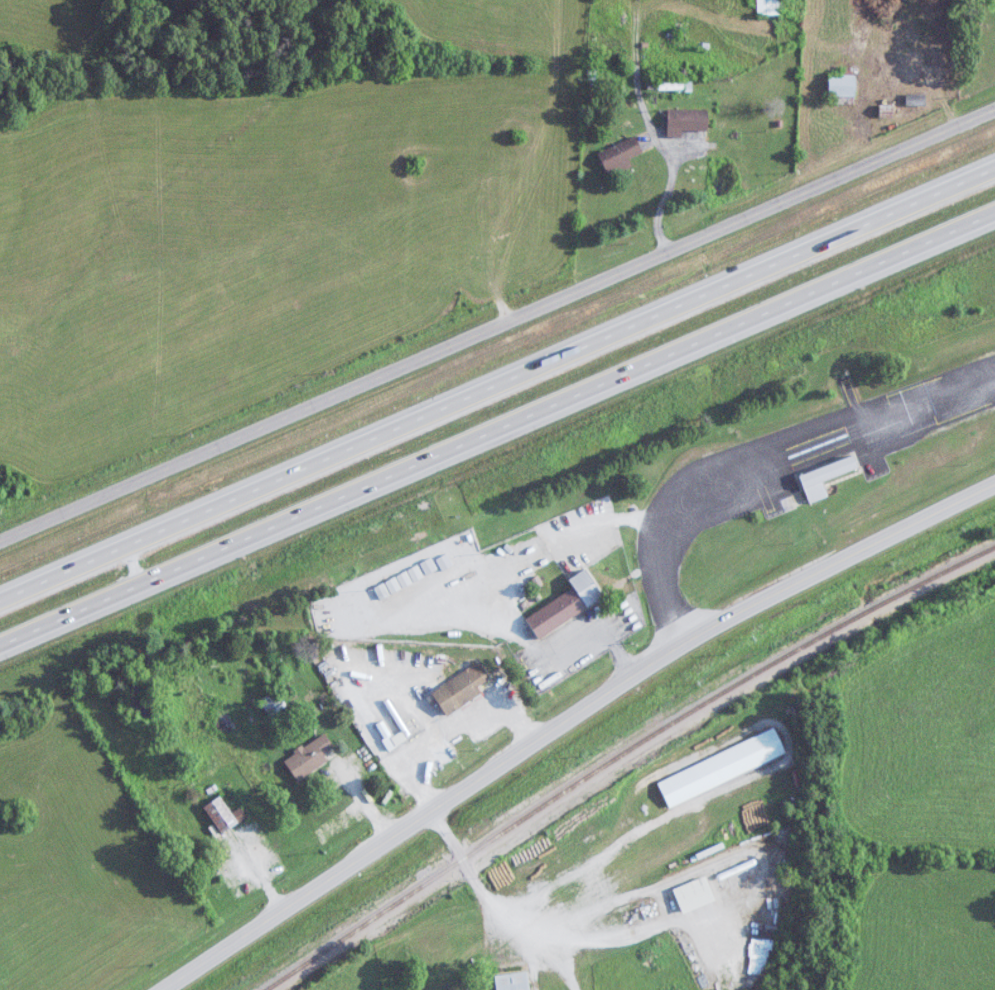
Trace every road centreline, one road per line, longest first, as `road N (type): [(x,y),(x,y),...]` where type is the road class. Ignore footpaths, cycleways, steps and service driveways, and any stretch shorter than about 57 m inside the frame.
road 1 (residential): [(0,545),(994,110)]
road 2 (motorway): [(994,179),(0,613)]
road 3 (motorway): [(0,655),(994,222)]
road 4 (tertiary): [(165,989),(691,640),(994,486)]

